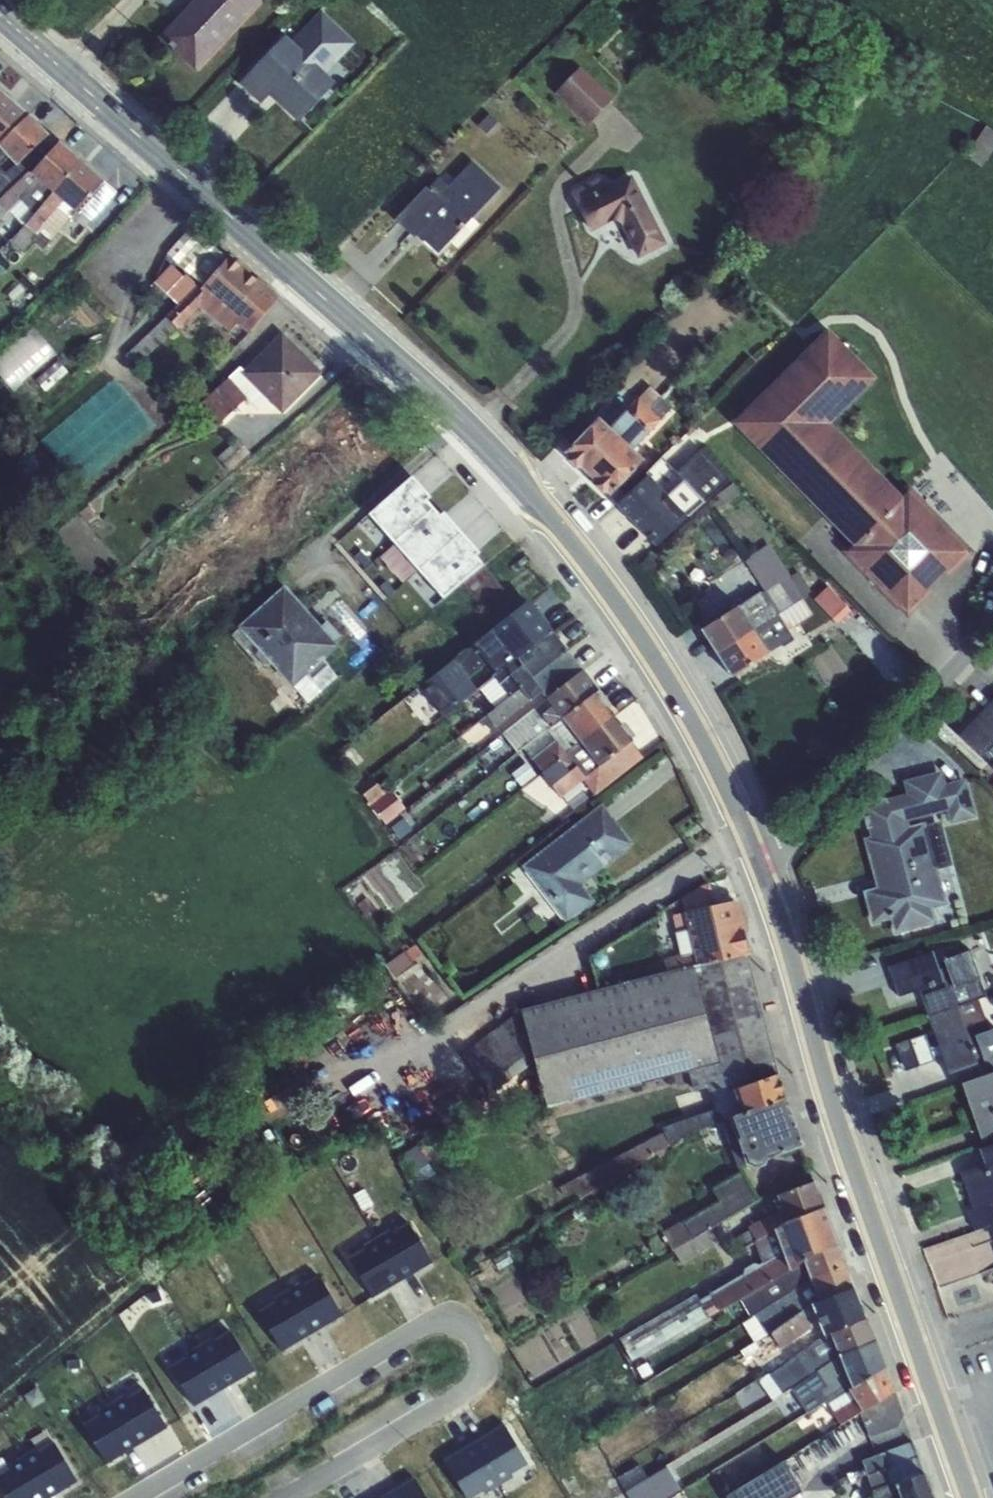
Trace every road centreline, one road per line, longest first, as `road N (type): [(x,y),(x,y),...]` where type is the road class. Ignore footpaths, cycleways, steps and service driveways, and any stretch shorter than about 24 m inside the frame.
road 1 (primary): [(762,873),(724,779),(664,669),(535,497),(422,377),(75,72)]
road 2 (residential): [(290,1497),(470,1391),(483,1374),(474,1336),(448,1323),(420,1326),(134,1497)]
road 3 (primary): [(973,1497),(762,873)]
road 4 (unclassified): [(762,873),(860,795),(992,643)]

